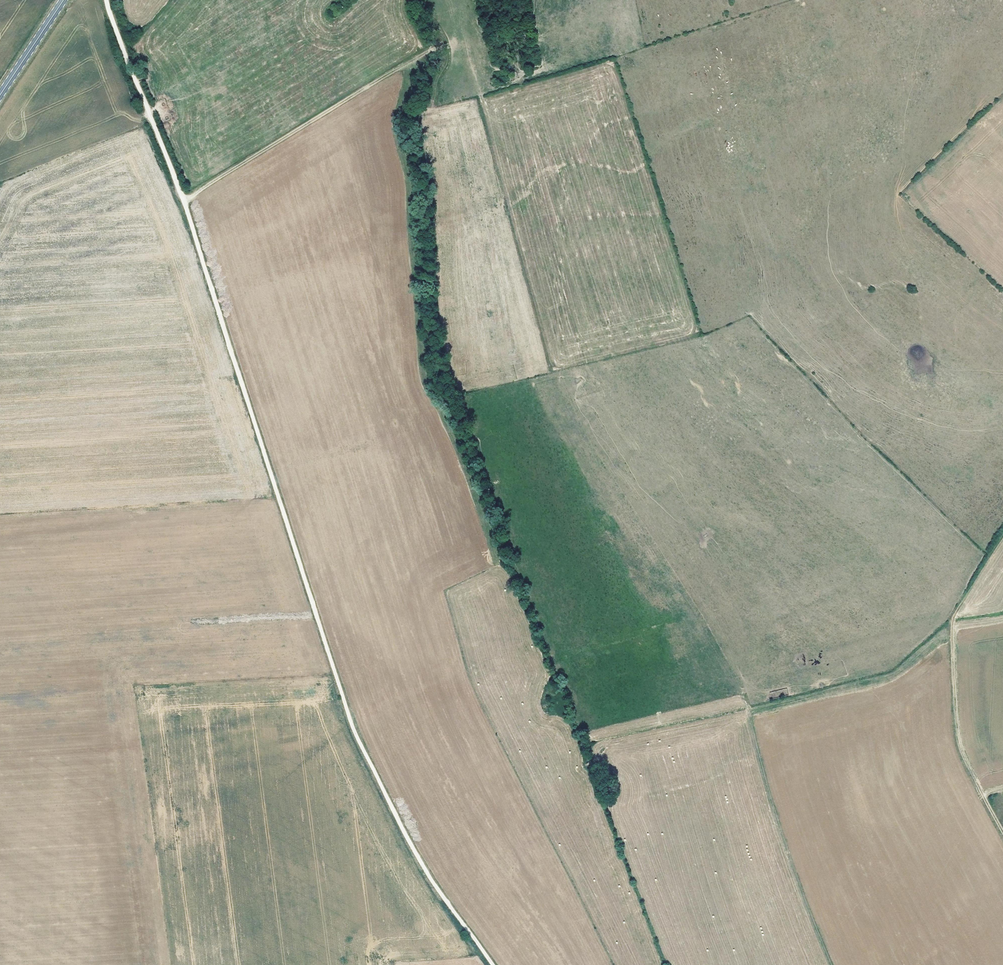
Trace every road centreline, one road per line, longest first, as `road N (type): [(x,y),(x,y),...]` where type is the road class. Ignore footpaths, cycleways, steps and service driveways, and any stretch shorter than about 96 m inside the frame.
road 1 (track): [(1002,831),(958,743),(953,664),(954,624),(1002,542)]

